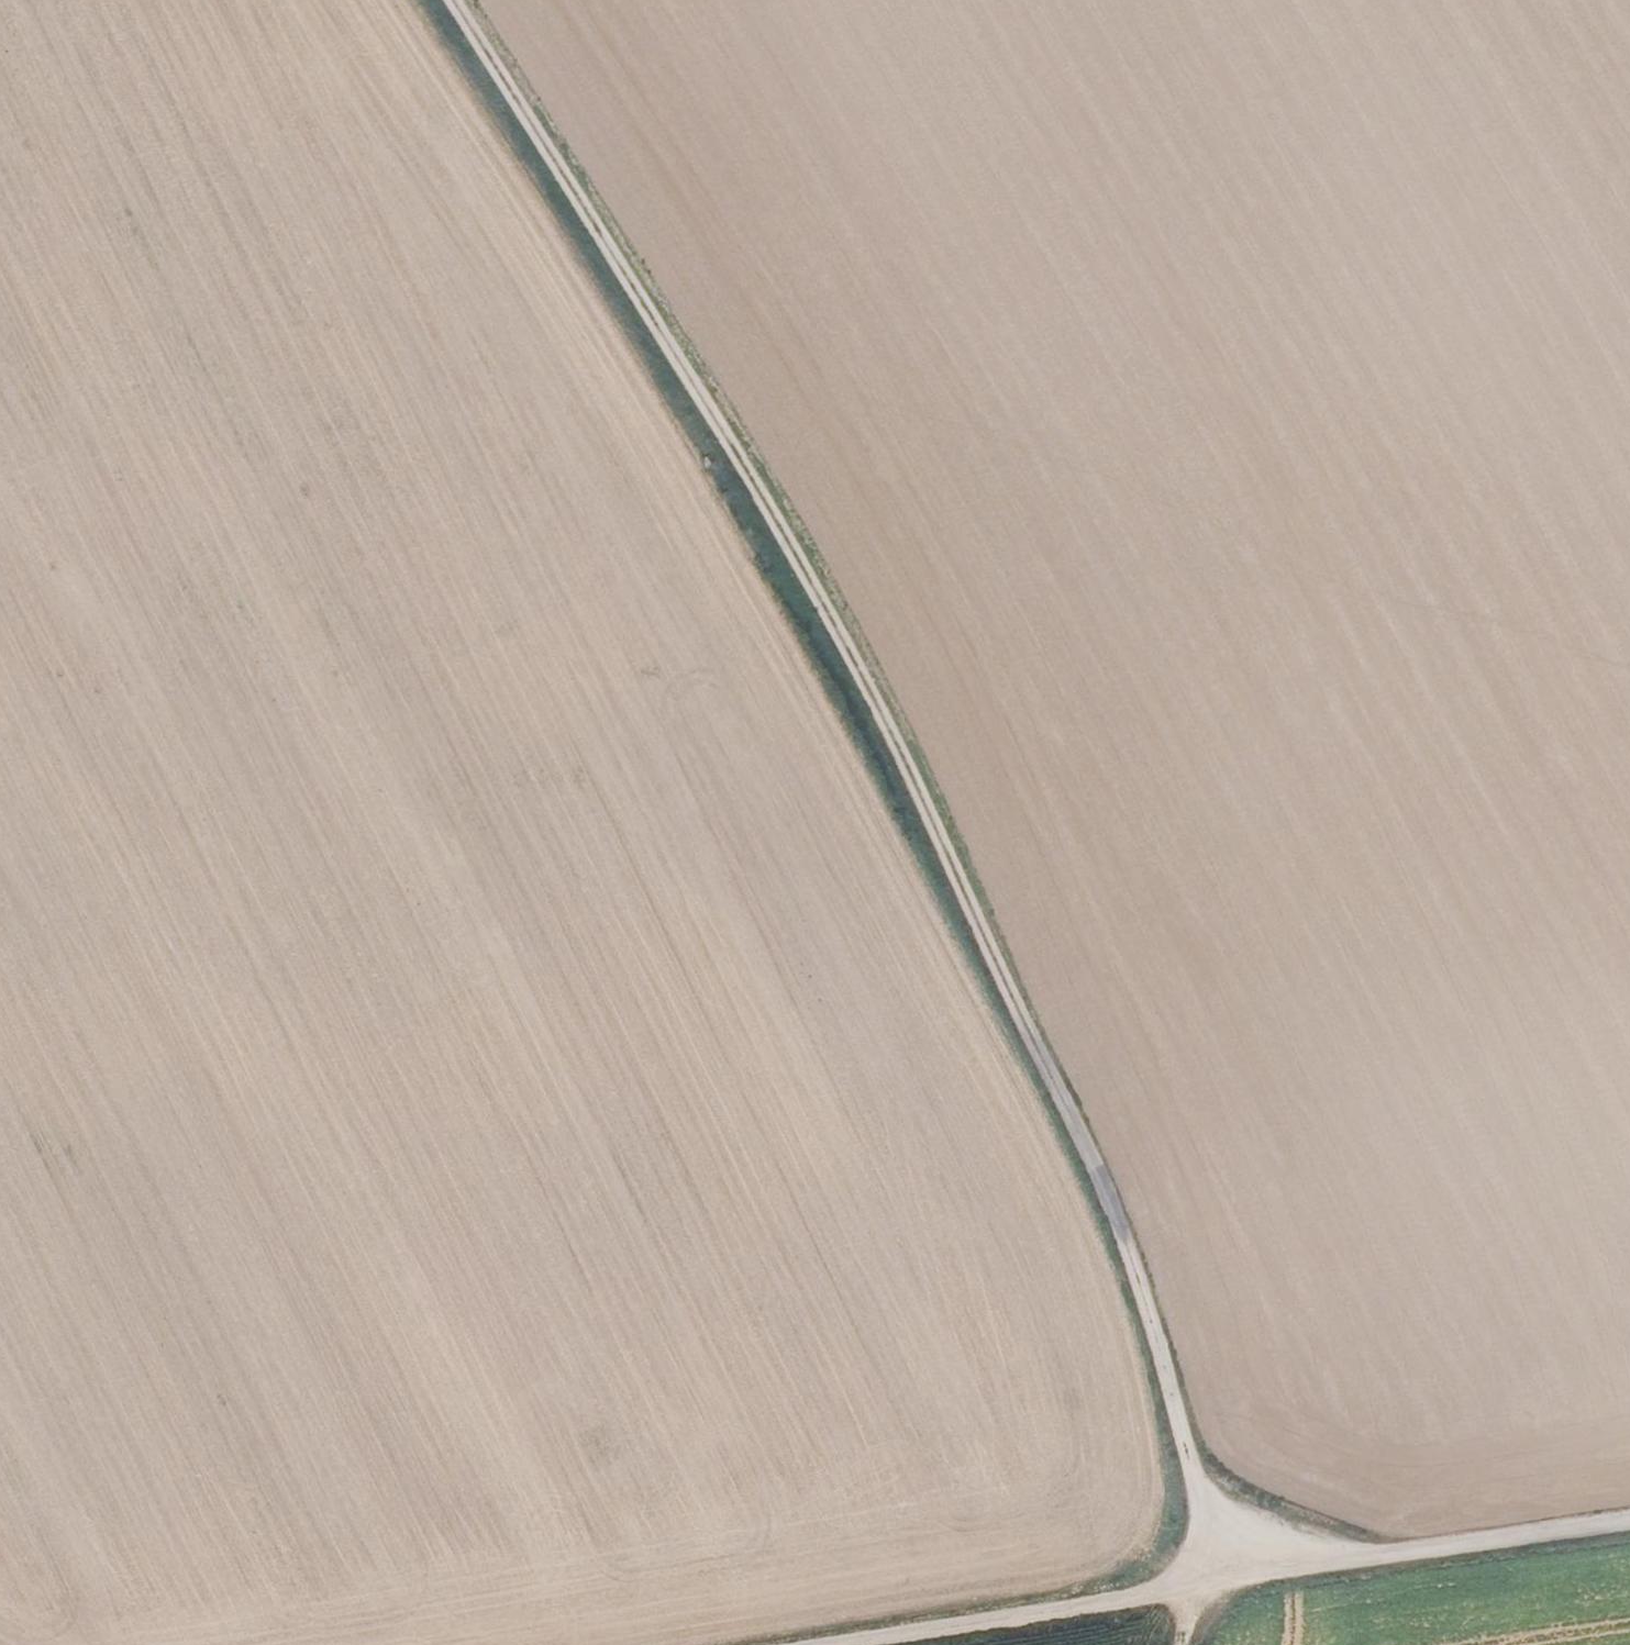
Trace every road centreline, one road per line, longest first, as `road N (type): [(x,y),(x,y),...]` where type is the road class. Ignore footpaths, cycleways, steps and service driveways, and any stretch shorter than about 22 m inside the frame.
road 1 (track): [(452,0),(850,636),(1077,1137),(1181,1418),(1203,1581)]
road 2 (track): [(728,1644),(1629,1520)]

